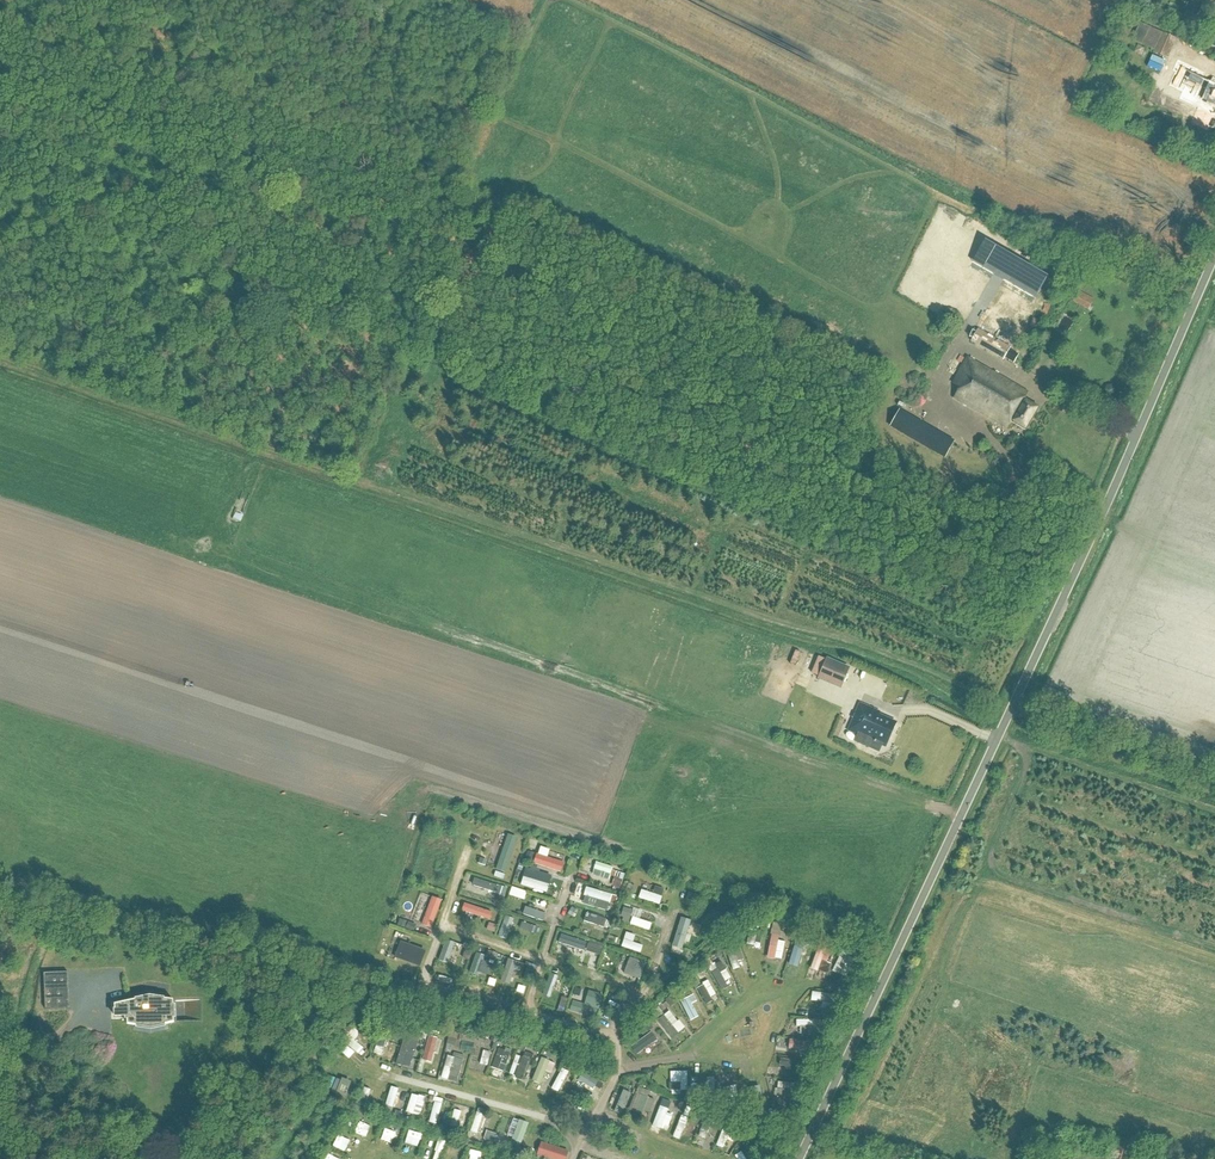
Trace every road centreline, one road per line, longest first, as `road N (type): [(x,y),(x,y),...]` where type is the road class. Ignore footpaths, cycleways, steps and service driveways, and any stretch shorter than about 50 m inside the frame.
road 1 (unclassified): [(795,1158),(1011,709),(1214,254)]
road 2 (track): [(467,849),(421,976),(614,1042),(615,1072),(574,1158)]
road 3 (track): [(614,1042),(613,1024),(633,996),(624,987),(441,924)]
road 4 (track): [(1011,709),(1214,780)]

